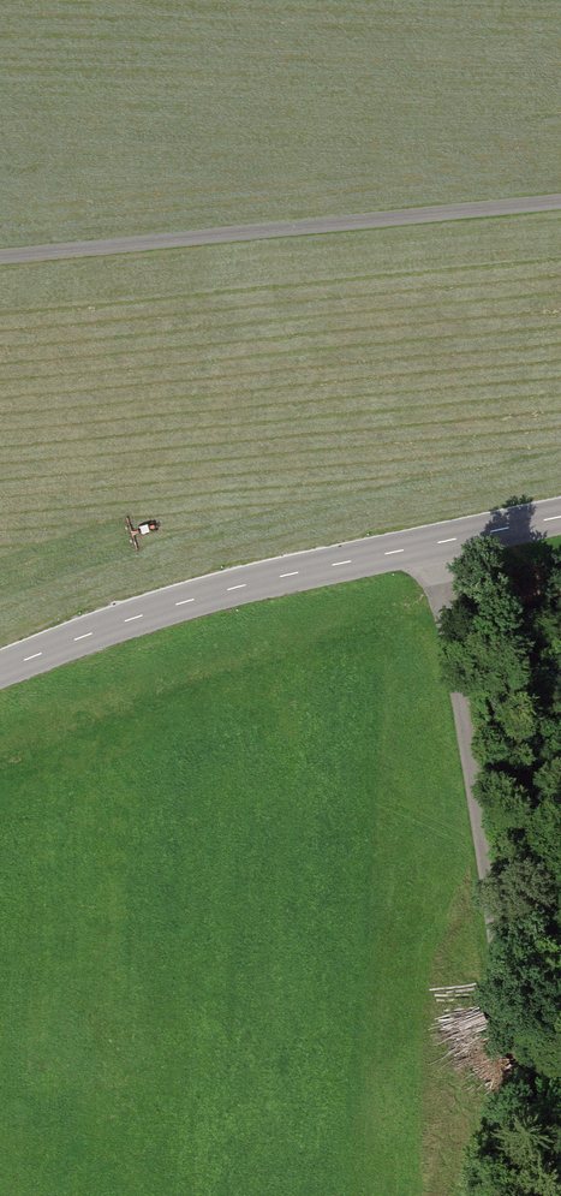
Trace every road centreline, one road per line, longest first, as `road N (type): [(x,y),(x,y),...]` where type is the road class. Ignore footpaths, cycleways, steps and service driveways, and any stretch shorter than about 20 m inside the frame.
road 1 (tertiary): [(0,672),(198,598),(560,519)]
road 2 (track): [(560,205),(0,259)]
road 3 (track): [(560,1069),(546,1057),(513,979),(437,544)]

